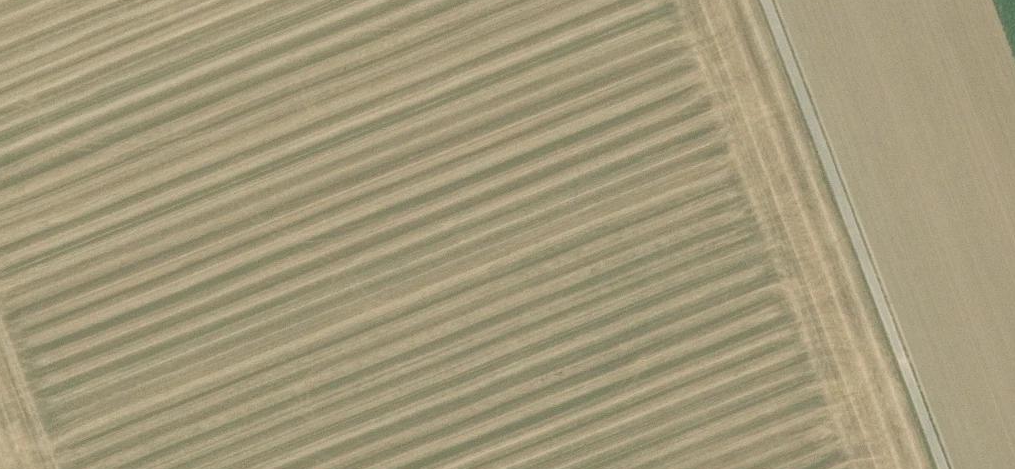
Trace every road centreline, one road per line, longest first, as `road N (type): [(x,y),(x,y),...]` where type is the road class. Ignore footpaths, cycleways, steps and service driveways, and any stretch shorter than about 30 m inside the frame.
road 1 (track): [(772,0),(945,468)]

